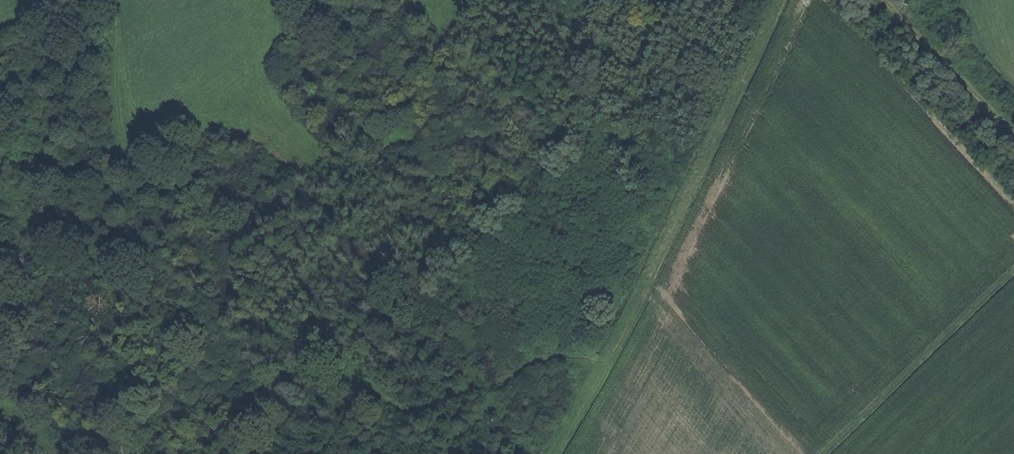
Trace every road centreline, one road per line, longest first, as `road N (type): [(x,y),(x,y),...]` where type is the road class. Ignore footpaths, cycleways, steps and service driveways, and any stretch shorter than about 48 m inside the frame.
road 1 (track): [(1013,141),(881,0)]

